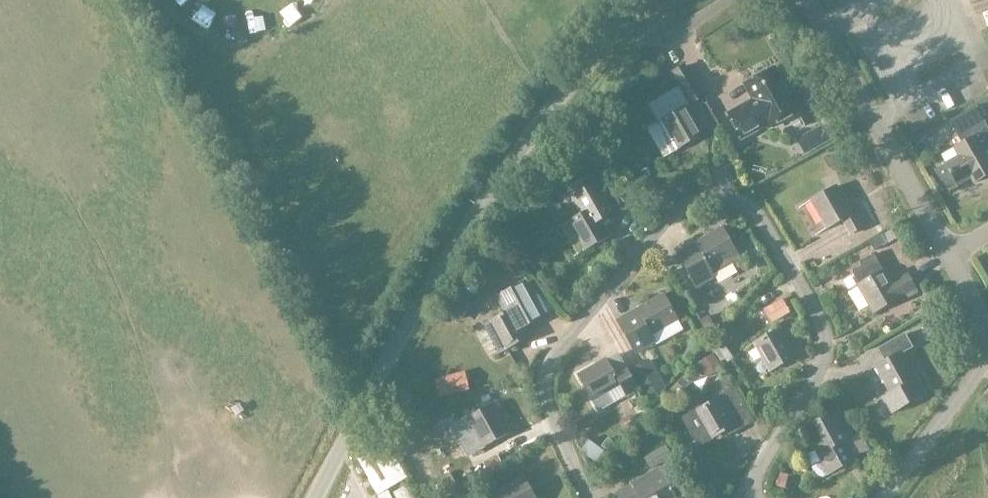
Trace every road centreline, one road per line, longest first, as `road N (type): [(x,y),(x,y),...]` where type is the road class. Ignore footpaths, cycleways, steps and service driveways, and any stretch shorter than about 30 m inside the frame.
road 1 (residential): [(590,497),(551,415),(546,369),(665,222),(689,202),(716,197),(743,204),(762,223),(823,341),(818,370),(742,496)]
road 2 (unclassified): [(316,497),(462,236),(635,0)]
road 3 (unclassified): [(947,255),(806,0)]
road 4 (residential): [(882,497),(987,347)]

